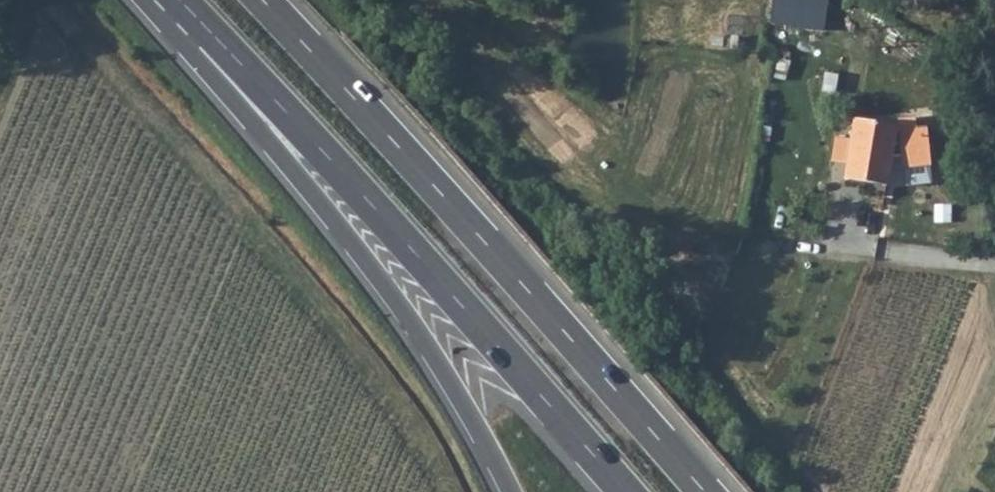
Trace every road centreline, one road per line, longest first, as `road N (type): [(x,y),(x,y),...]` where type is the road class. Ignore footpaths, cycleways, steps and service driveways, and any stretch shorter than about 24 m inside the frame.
road 1 (trunk): [(704,491),(262,0)]
road 2 (trunk): [(182,7),(374,208),(625,491)]
road 3 (trunk): [(182,7),(193,53),(302,179),(457,391),(510,491)]

